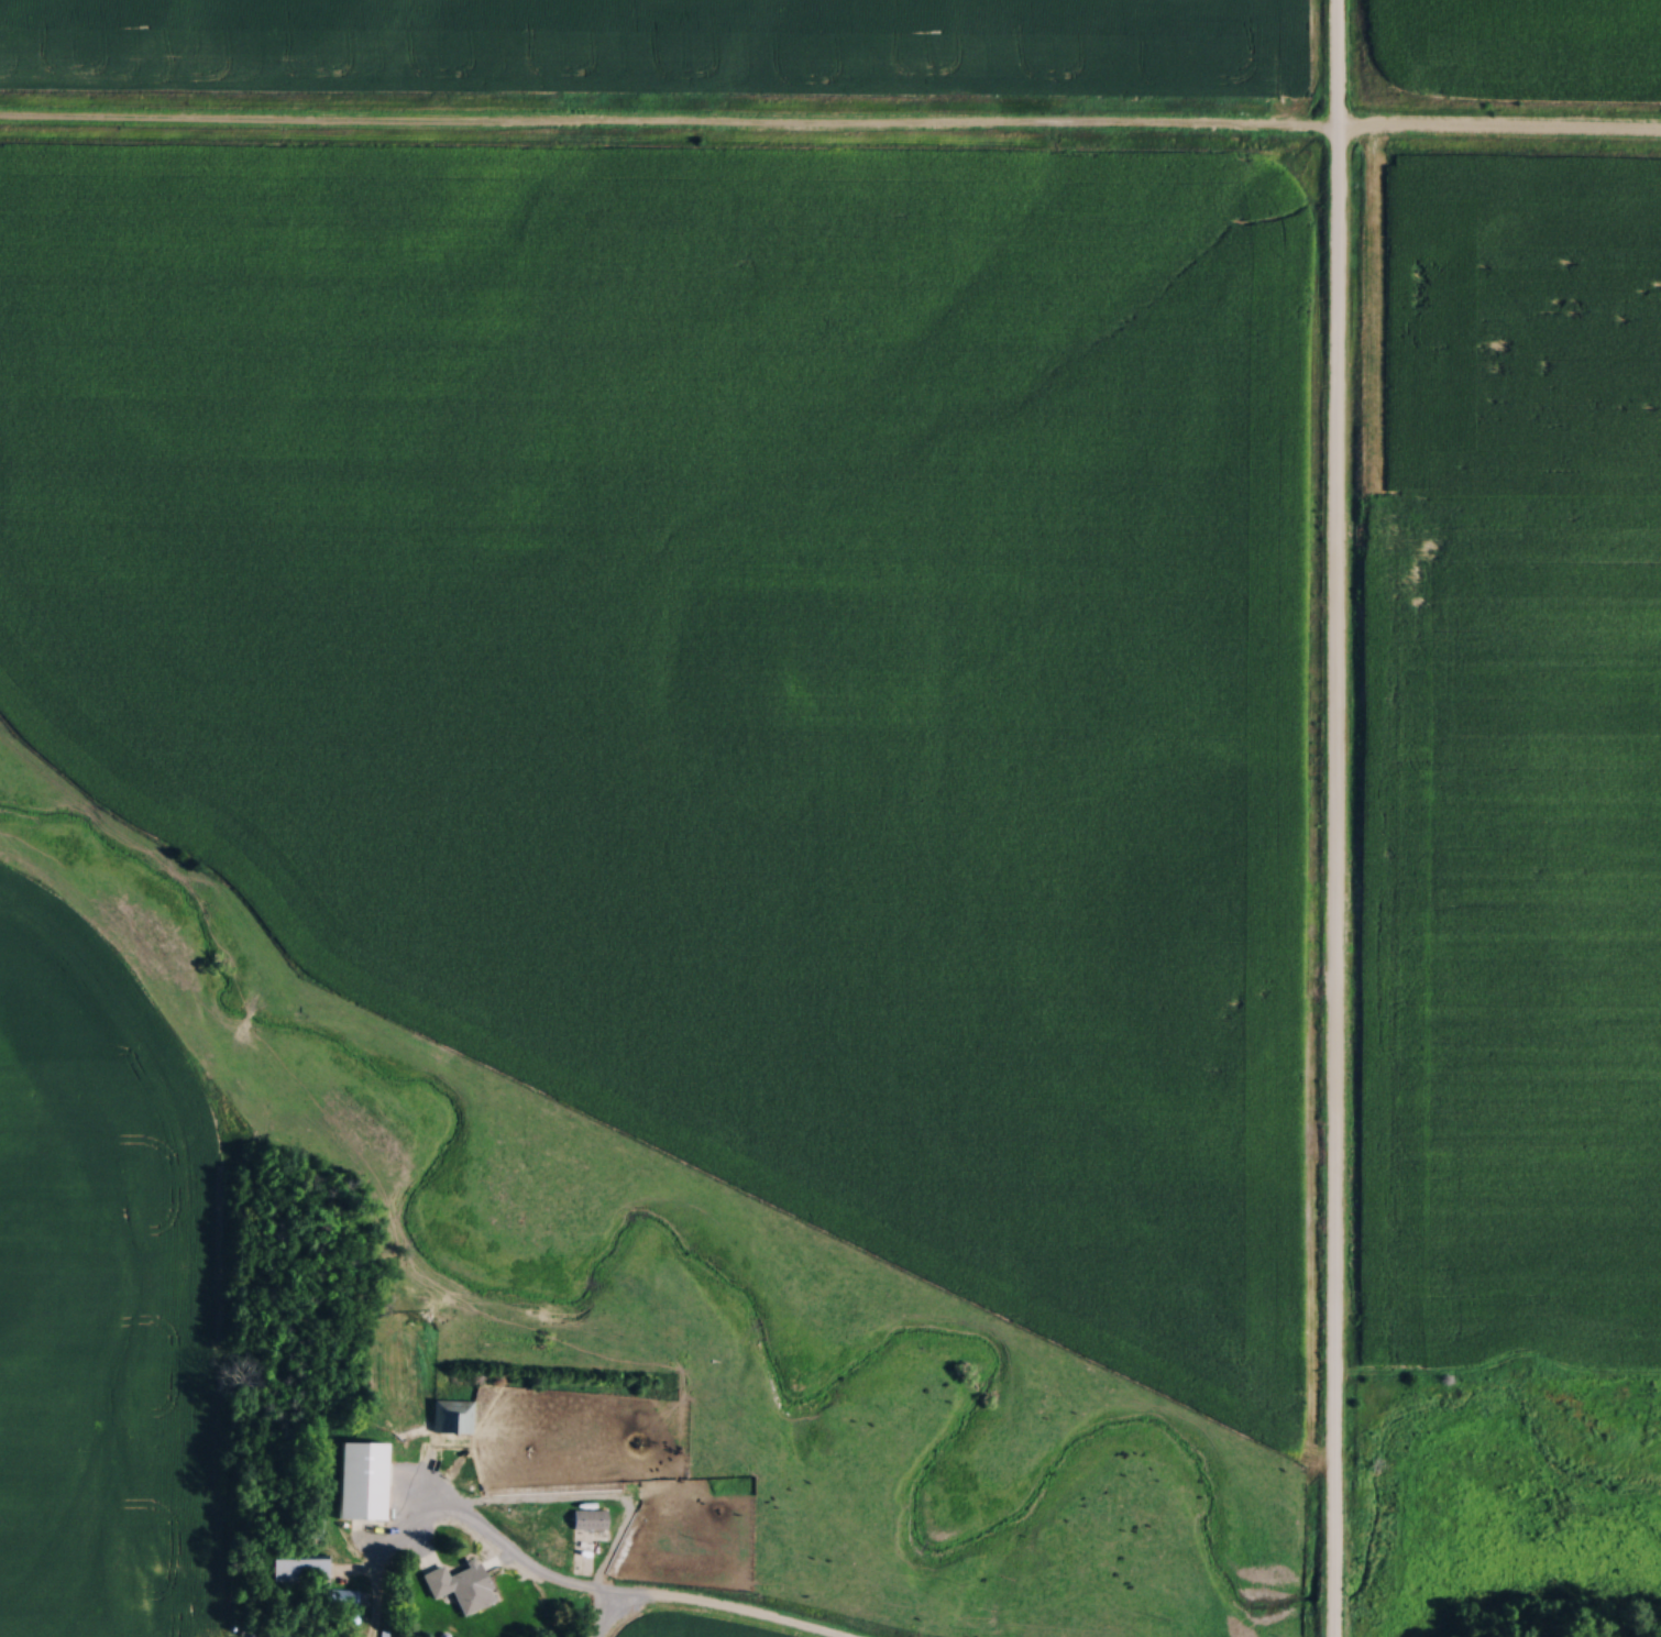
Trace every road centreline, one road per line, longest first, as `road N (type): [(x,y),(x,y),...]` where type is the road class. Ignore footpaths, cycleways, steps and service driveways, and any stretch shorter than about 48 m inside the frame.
road 1 (residential): [(1332,1636),(1338,0)]
road 2 (residential): [(1338,132),(0,122)]
road 3 (residential): [(1660,134),(1338,132)]

